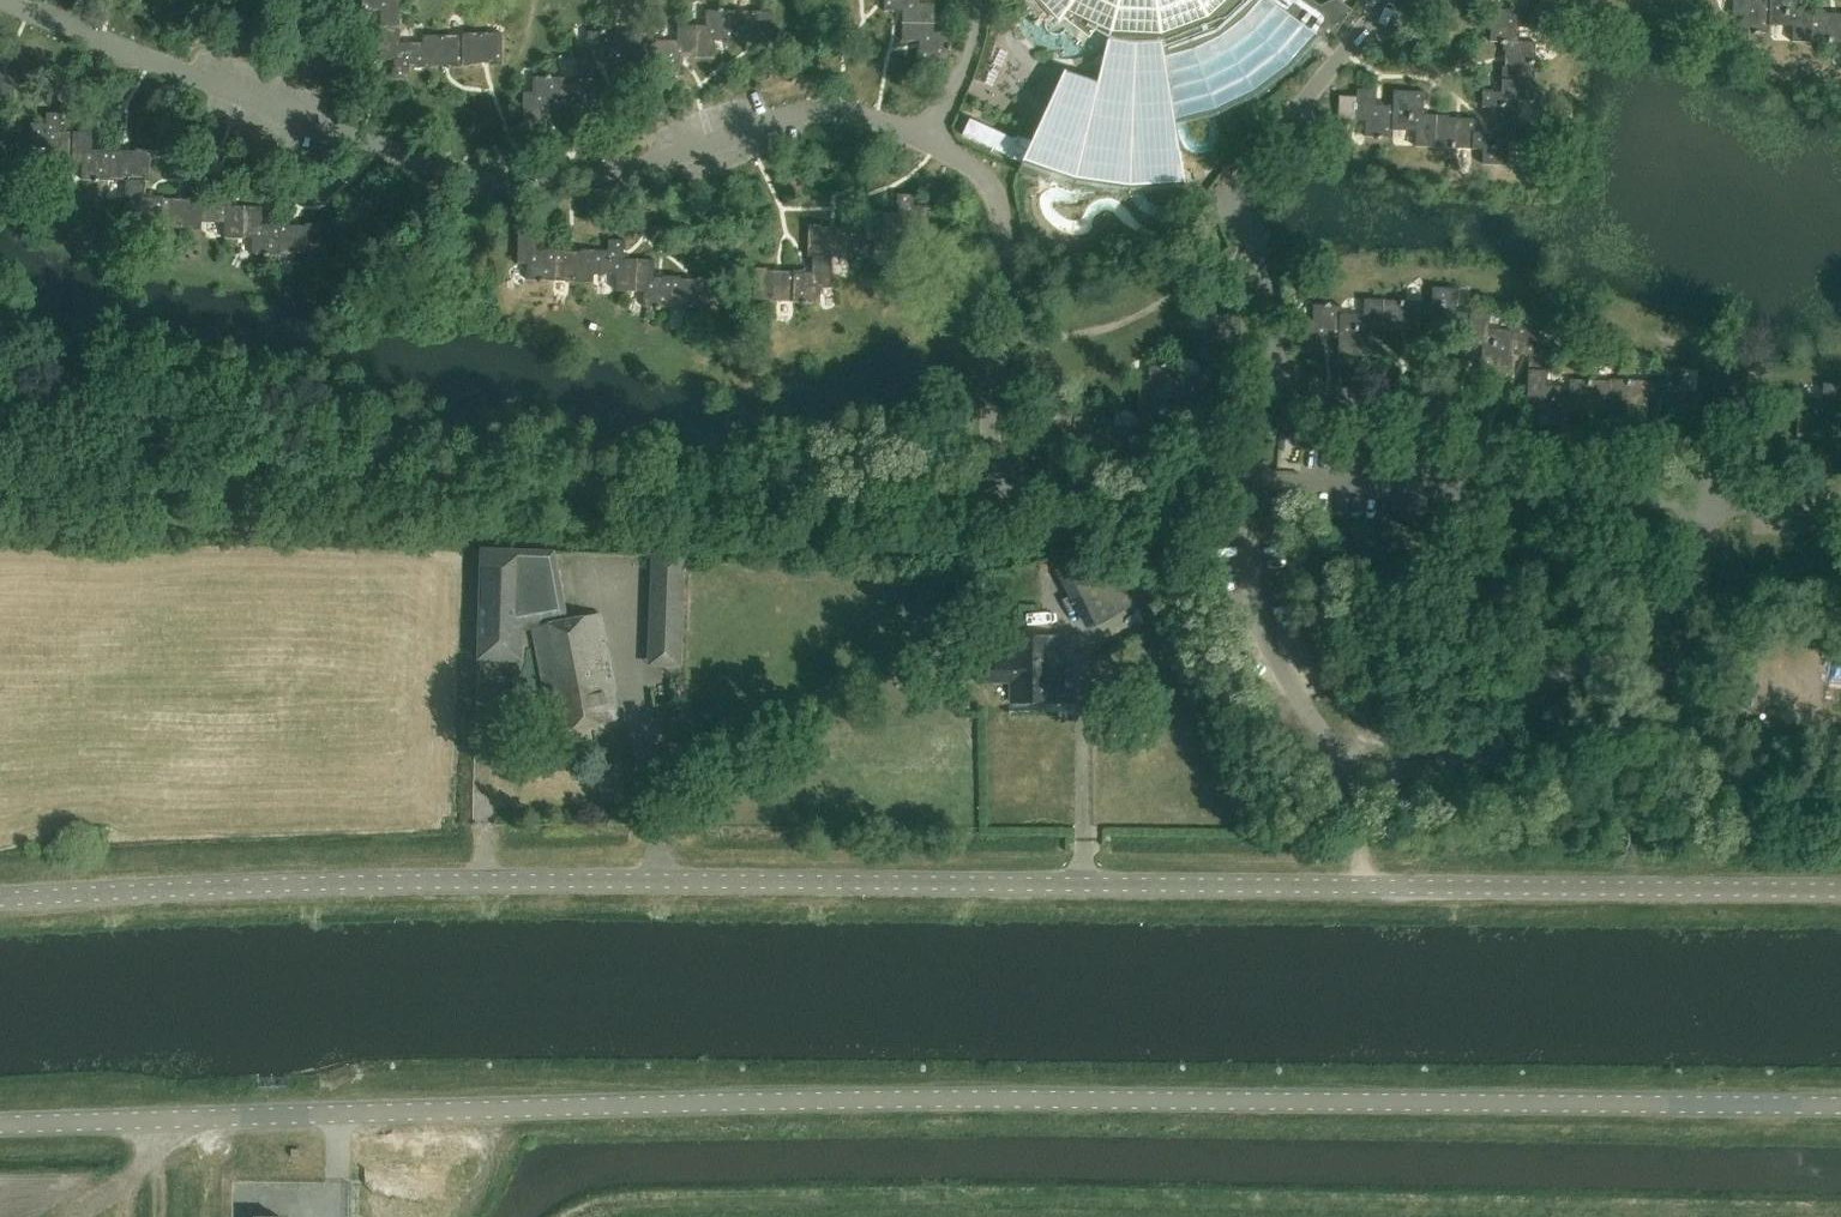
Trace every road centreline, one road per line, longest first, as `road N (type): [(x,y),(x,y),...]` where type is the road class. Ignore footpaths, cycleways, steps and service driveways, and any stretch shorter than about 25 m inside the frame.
road 1 (tertiary): [(1840,889),(517,875),(0,897)]
road 2 (tertiary): [(0,1124),(778,1102),(1840,1105)]
road 3 (track): [(170,1119),(143,1163),(75,1216)]

